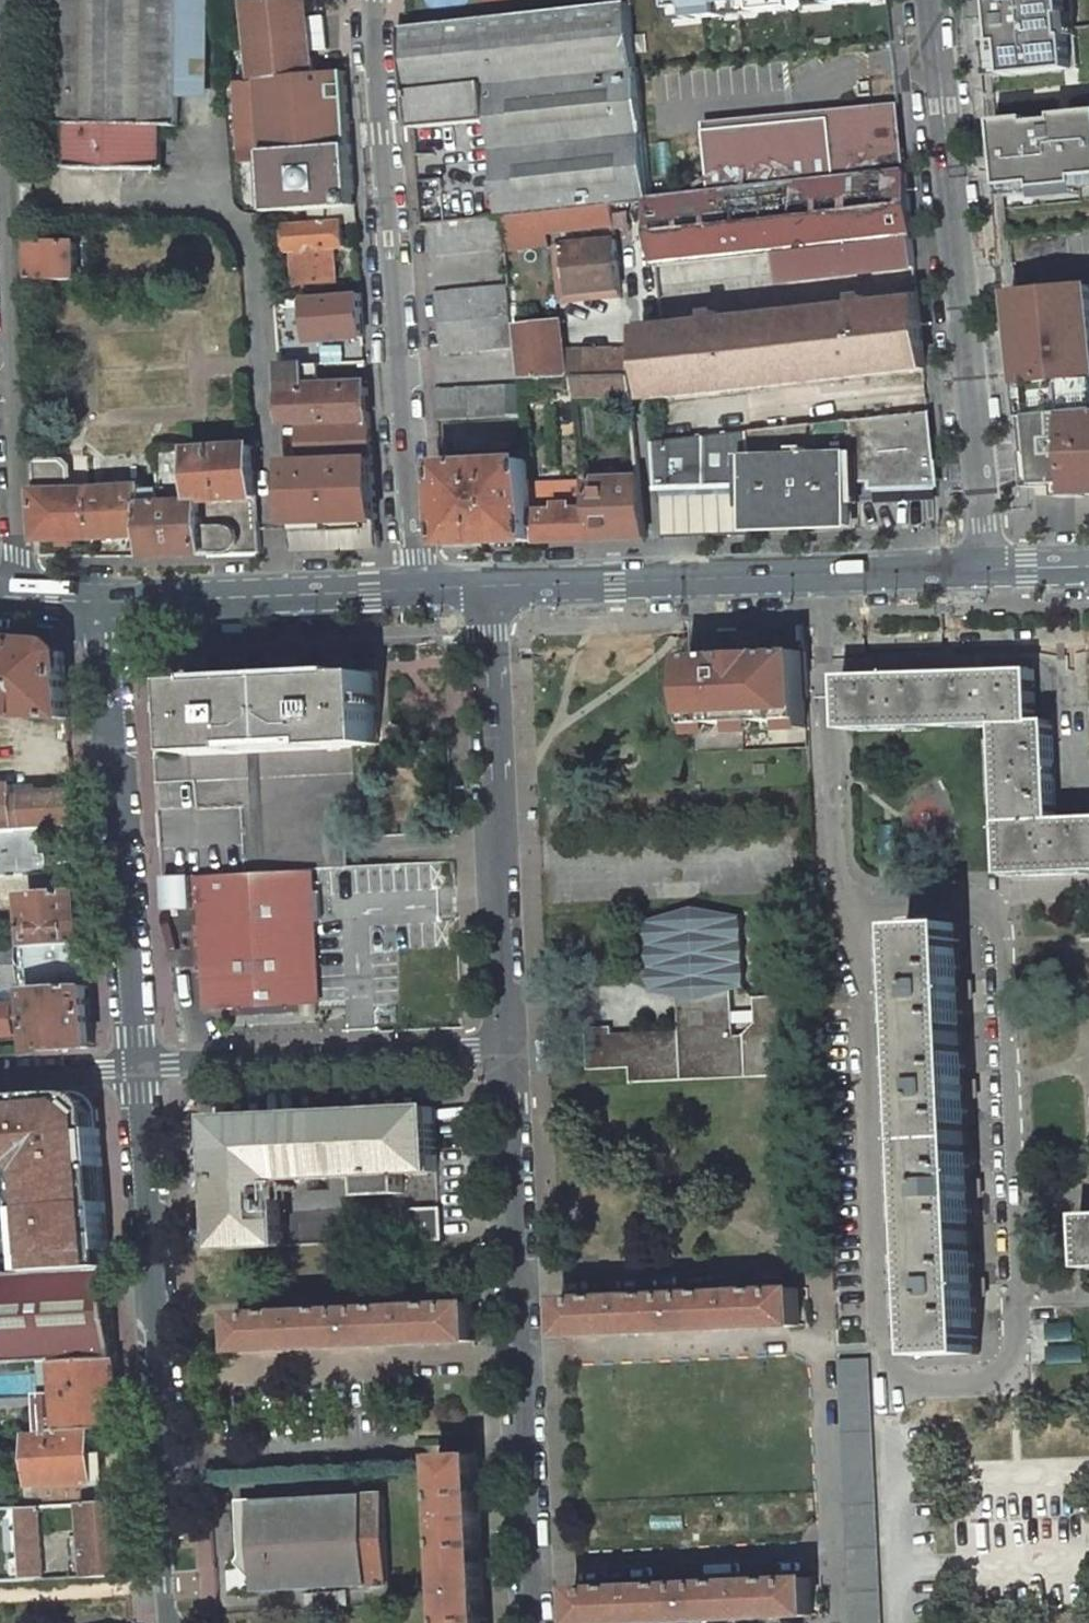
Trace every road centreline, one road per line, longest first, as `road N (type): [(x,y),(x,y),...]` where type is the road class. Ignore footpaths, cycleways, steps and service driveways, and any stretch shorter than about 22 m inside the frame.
road 1 (residential): [(0,0),(23,599)]
road 2 (unclassified): [(417,589),(377,0)]
road 3 (unclassified): [(533,1622),(502,1044)]
road 4 (residential): [(932,0),(987,569)]
road 5 (residential): [(142,1063),(181,1622)]
road 6 (secondary): [(491,587),(987,569)]
road 7 (residential): [(101,601),(142,1063)]
road 8 (unclassified): [(502,1044),(491,587)]
road 9 (unclassified): [(142,1063),(502,1044)]
road 10 (secondary): [(101,601),(417,589)]
road 11 (unclassified): [(0,1071),(142,1063)]

